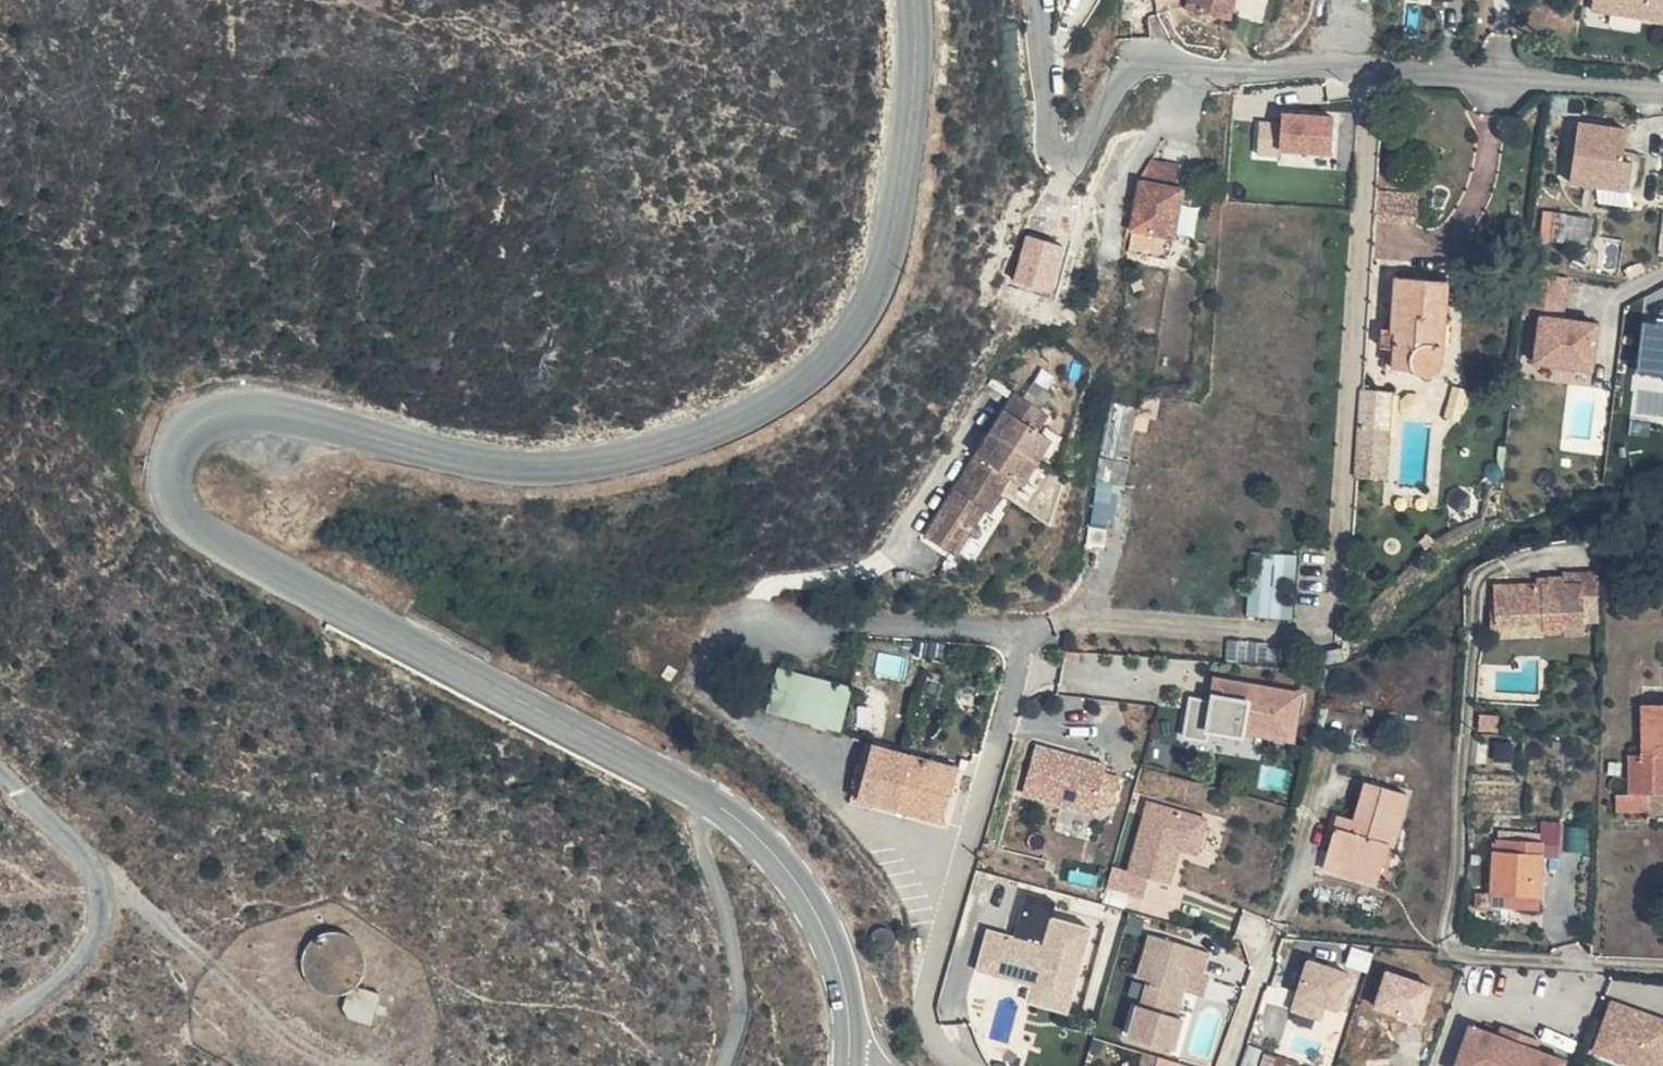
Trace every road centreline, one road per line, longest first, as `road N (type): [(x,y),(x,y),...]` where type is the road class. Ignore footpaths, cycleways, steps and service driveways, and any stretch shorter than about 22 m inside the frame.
road 1 (secondary): [(713,800),(207,533),(184,514),(169,467),(200,426),(259,412),(485,465),(569,466),(649,454),(729,424),(793,387),(849,334),(891,242),(910,133),(917,0)]
road 2 (residential): [(1662,89),(1146,62),(1133,67),(1079,152),(1058,156),(1036,0)]
road 3 (residential): [(0,769),(81,852),(101,895),(98,927),(82,959),(0,1022)]
road 4 (secondary): [(847,1059),(846,1008),(816,905),(775,852),(713,800)]
road 5 (residential): [(719,1065),(736,983),(730,929),(709,862),(713,800)]

